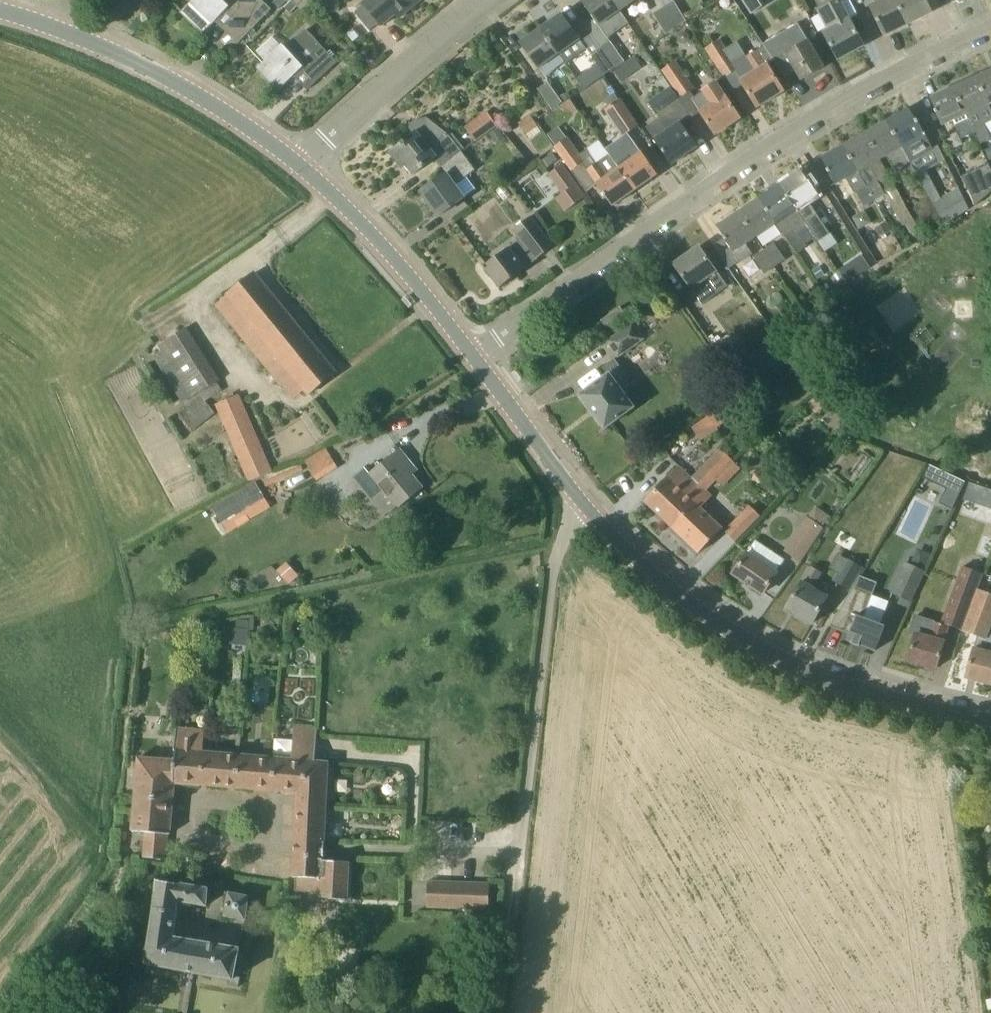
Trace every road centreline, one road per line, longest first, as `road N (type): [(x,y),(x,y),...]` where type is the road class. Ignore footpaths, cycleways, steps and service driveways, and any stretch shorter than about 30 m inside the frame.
road 1 (residential): [(473,355),(699,186),(830,105),(990,31)]
road 2 (residential): [(490,1012),(547,575),(582,494)]
road 3 (tertiary): [(990,723),(859,690),(731,628),(654,576),(582,494)]
road 4 (tertiary): [(303,167),(103,45),(0,15)]
road 5 (tertiary): [(473,355),(303,167)]
road 6 (residential): [(303,167),(419,46),(478,0)]
road 7 (tertiary): [(582,494),(473,355)]

